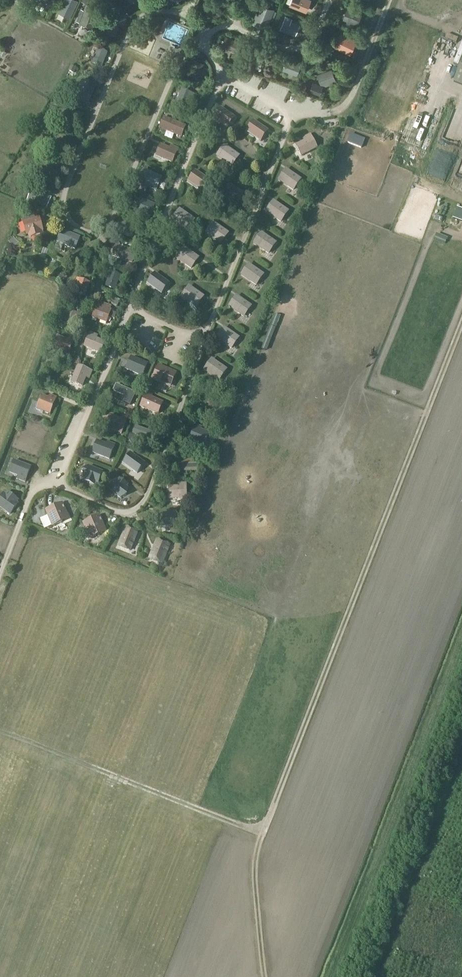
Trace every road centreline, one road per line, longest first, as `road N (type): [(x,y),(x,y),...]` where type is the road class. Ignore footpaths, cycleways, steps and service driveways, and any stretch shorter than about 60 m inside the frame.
road 1 (track): [(461,313),(262,835)]
road 2 (track): [(336,976),(461,653)]
road 3 (track): [(262,835),(0,733)]
road 4 (track): [(262,835),(254,874),(265,976)]

